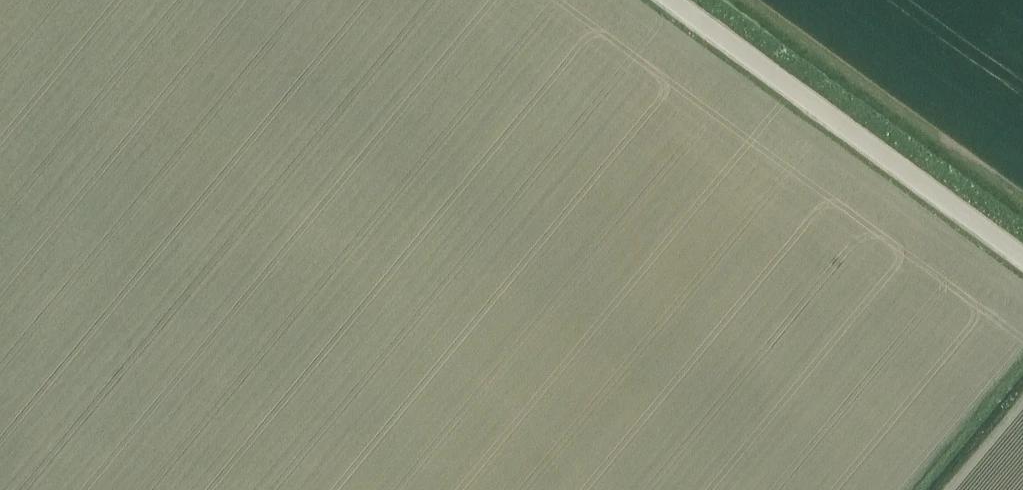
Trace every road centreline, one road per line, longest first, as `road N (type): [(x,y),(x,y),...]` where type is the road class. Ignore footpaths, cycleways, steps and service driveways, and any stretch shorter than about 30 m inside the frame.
road 1 (tertiary): [(1022,255),(682,0)]

